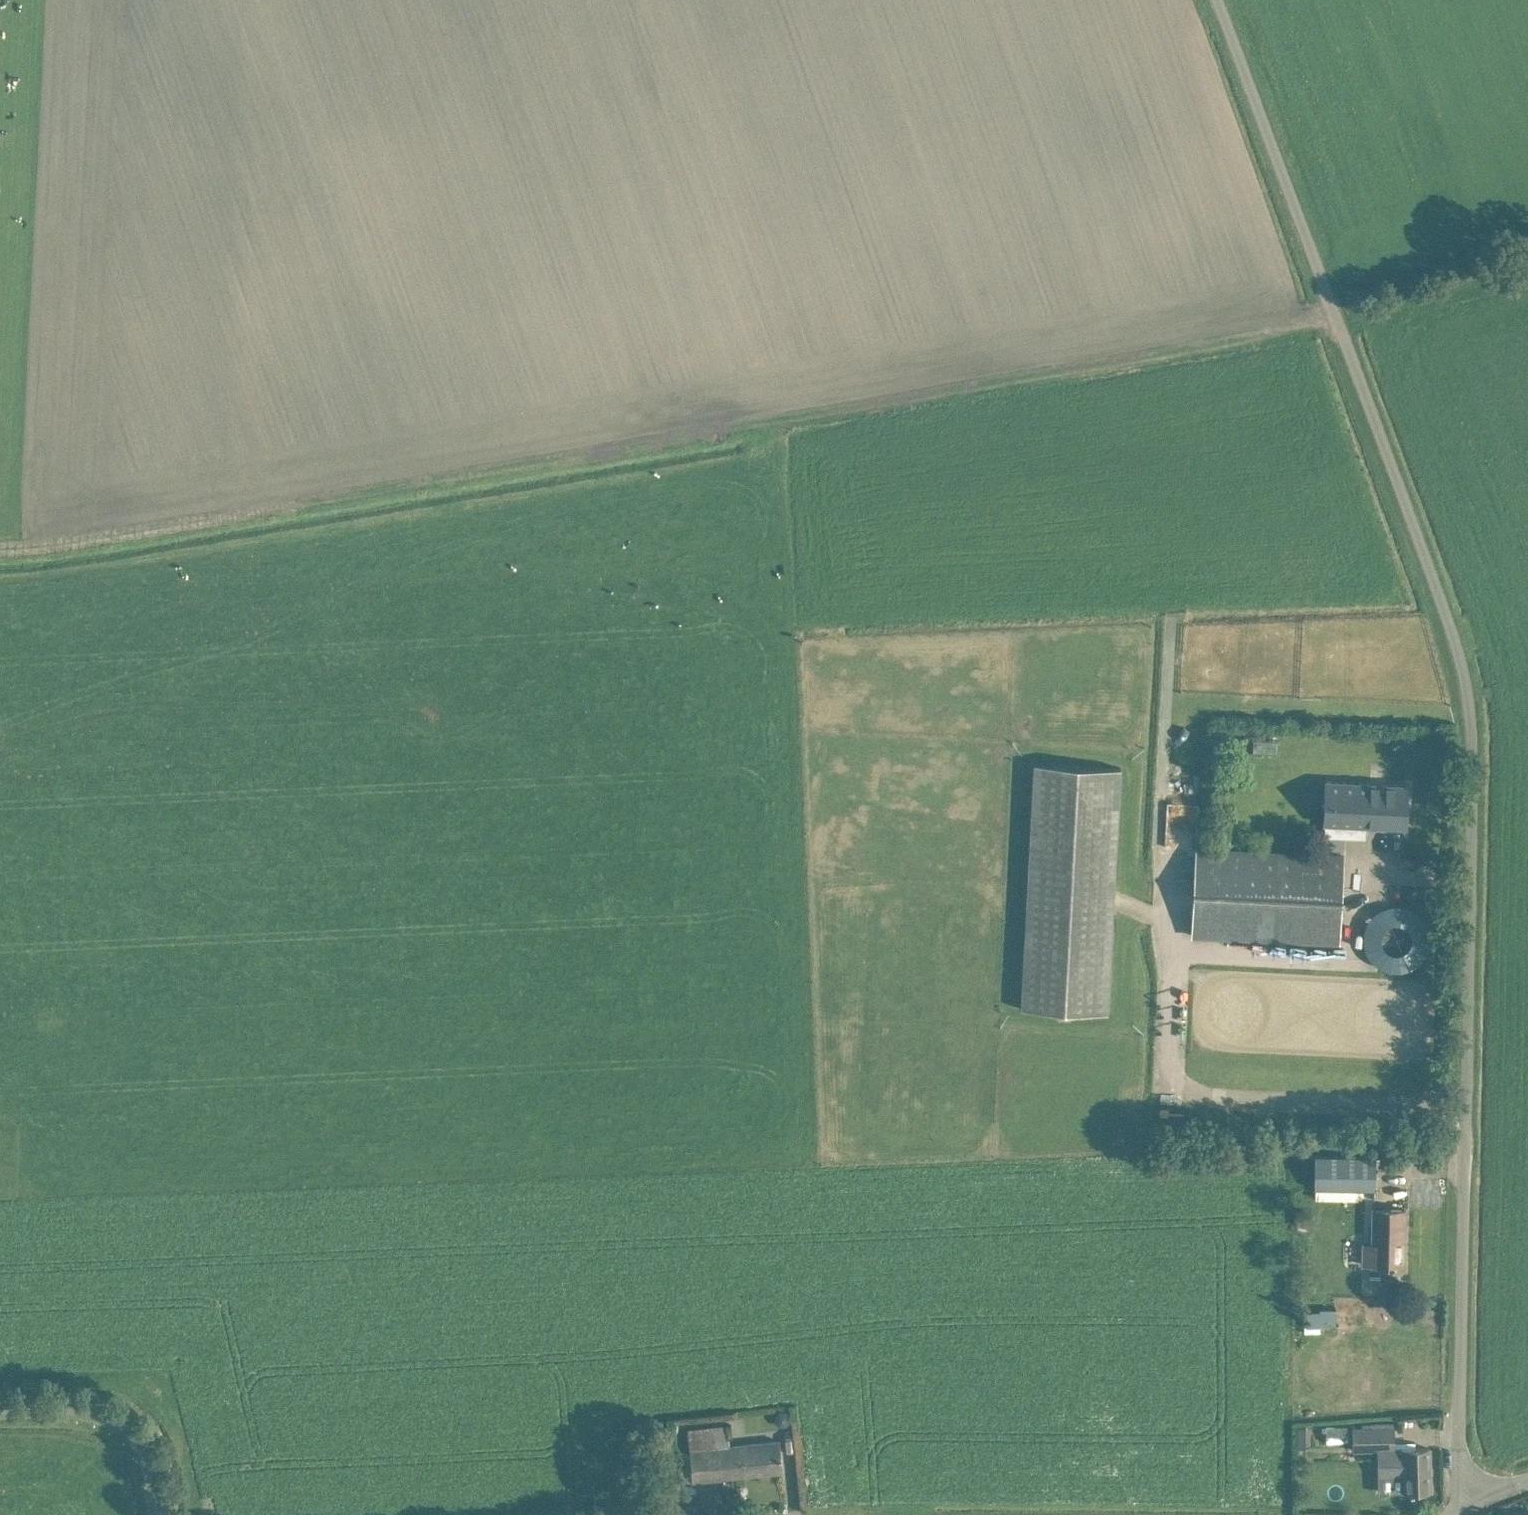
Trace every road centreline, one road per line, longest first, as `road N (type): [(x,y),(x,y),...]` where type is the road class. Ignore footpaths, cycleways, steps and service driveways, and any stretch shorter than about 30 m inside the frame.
road 1 (unclassified): [(1217,0),(1405,496),(1469,697),(1464,1504)]
road 2 (unclassified): [(157,1514),(135,1438),(72,1409),(0,1413)]

